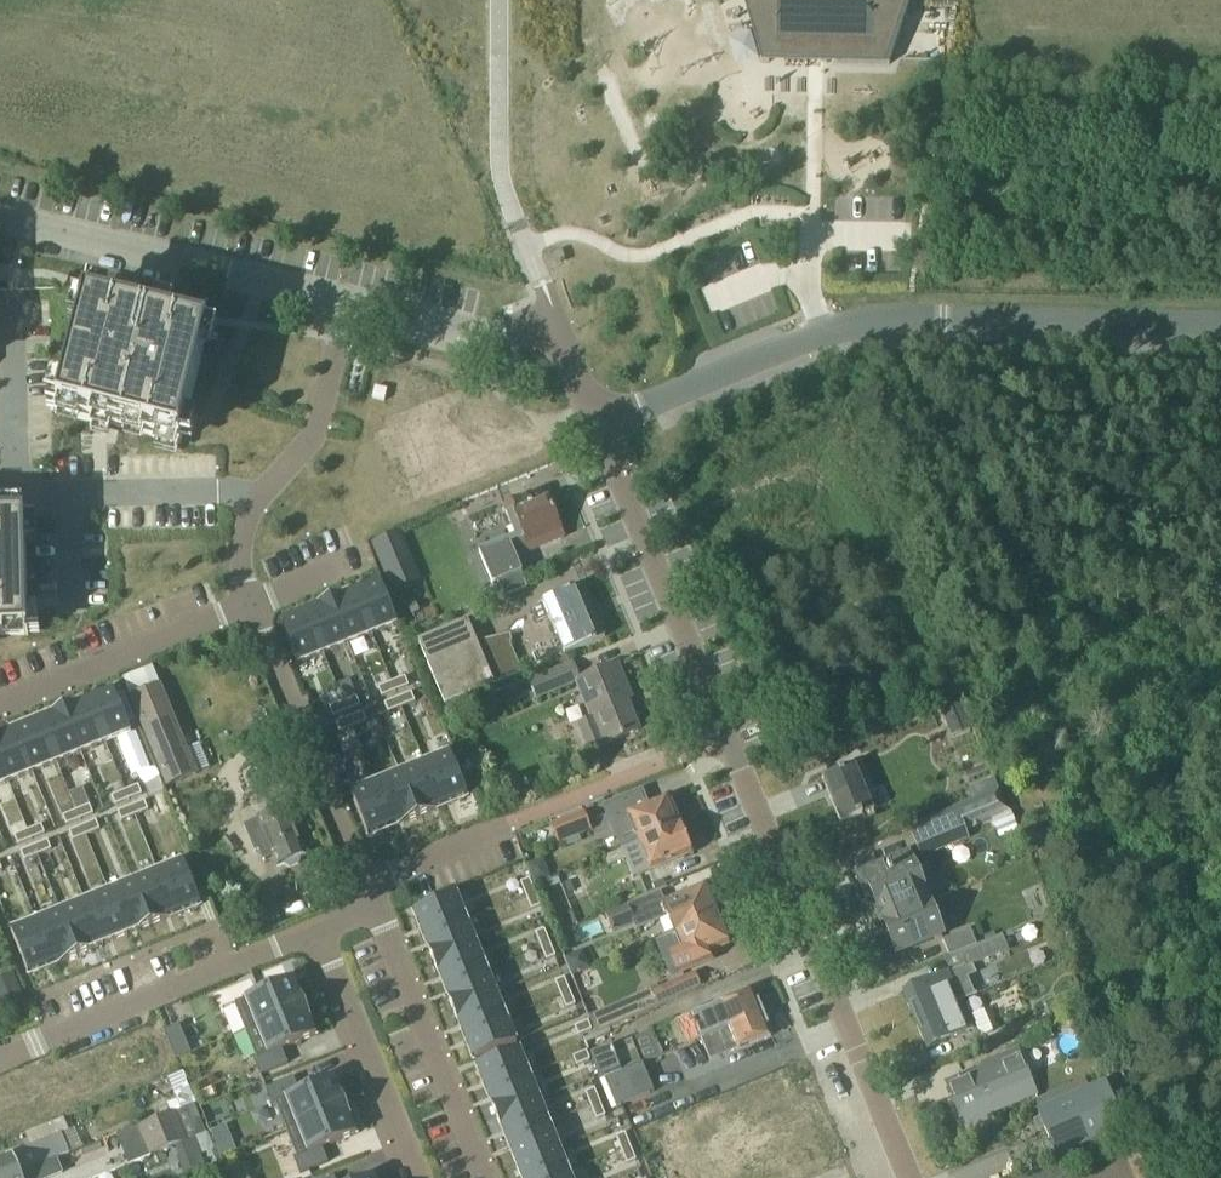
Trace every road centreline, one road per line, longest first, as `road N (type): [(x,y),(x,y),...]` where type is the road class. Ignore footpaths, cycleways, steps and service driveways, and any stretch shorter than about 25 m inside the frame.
road 1 (residential): [(911,1177),(597,426)]
road 2 (unclassified): [(1220,325),(855,325),(597,426)]
road 3 (residential): [(0,218),(353,302)]
road 4 (residential): [(318,932),(0,1059)]
road 5 (residential): [(353,302),(312,437),(255,503),(242,553),(258,608)]
road 6 (residential): [(258,608),(367,883)]
road 7 (residential): [(489,1177),(375,906)]
road 8 (residential): [(0,715),(258,608)]
road 9 (residential): [(318,932),(422,1177)]
road 10 (residential): [(353,302),(487,335),(554,316)]
road 11 (residential): [(367,883),(514,823)]

